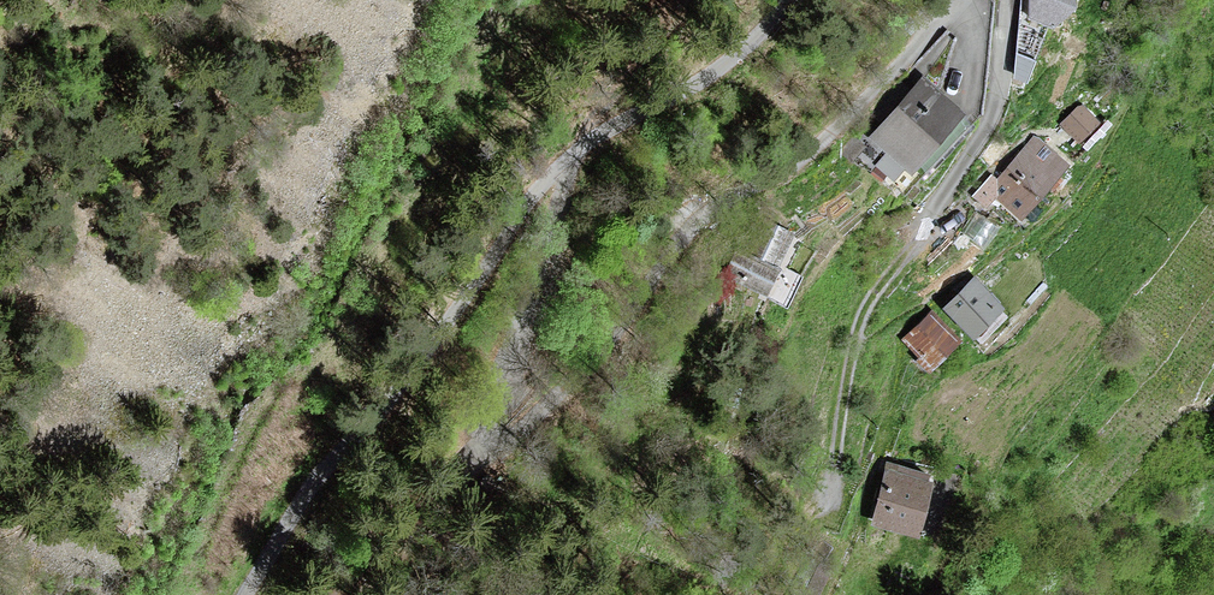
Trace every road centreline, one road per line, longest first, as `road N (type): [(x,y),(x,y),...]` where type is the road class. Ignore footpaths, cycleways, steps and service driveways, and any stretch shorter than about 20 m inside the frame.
road 1 (residential): [(960,0),(499,450),(482,450),(479,435),(581,171)]
road 2 (residential): [(1006,0),(994,111),(866,305),(826,500)]
road 3 (unclassified): [(581,171),(298,507),(242,594)]
road 4 (unclassified): [(789,0),(581,171)]

